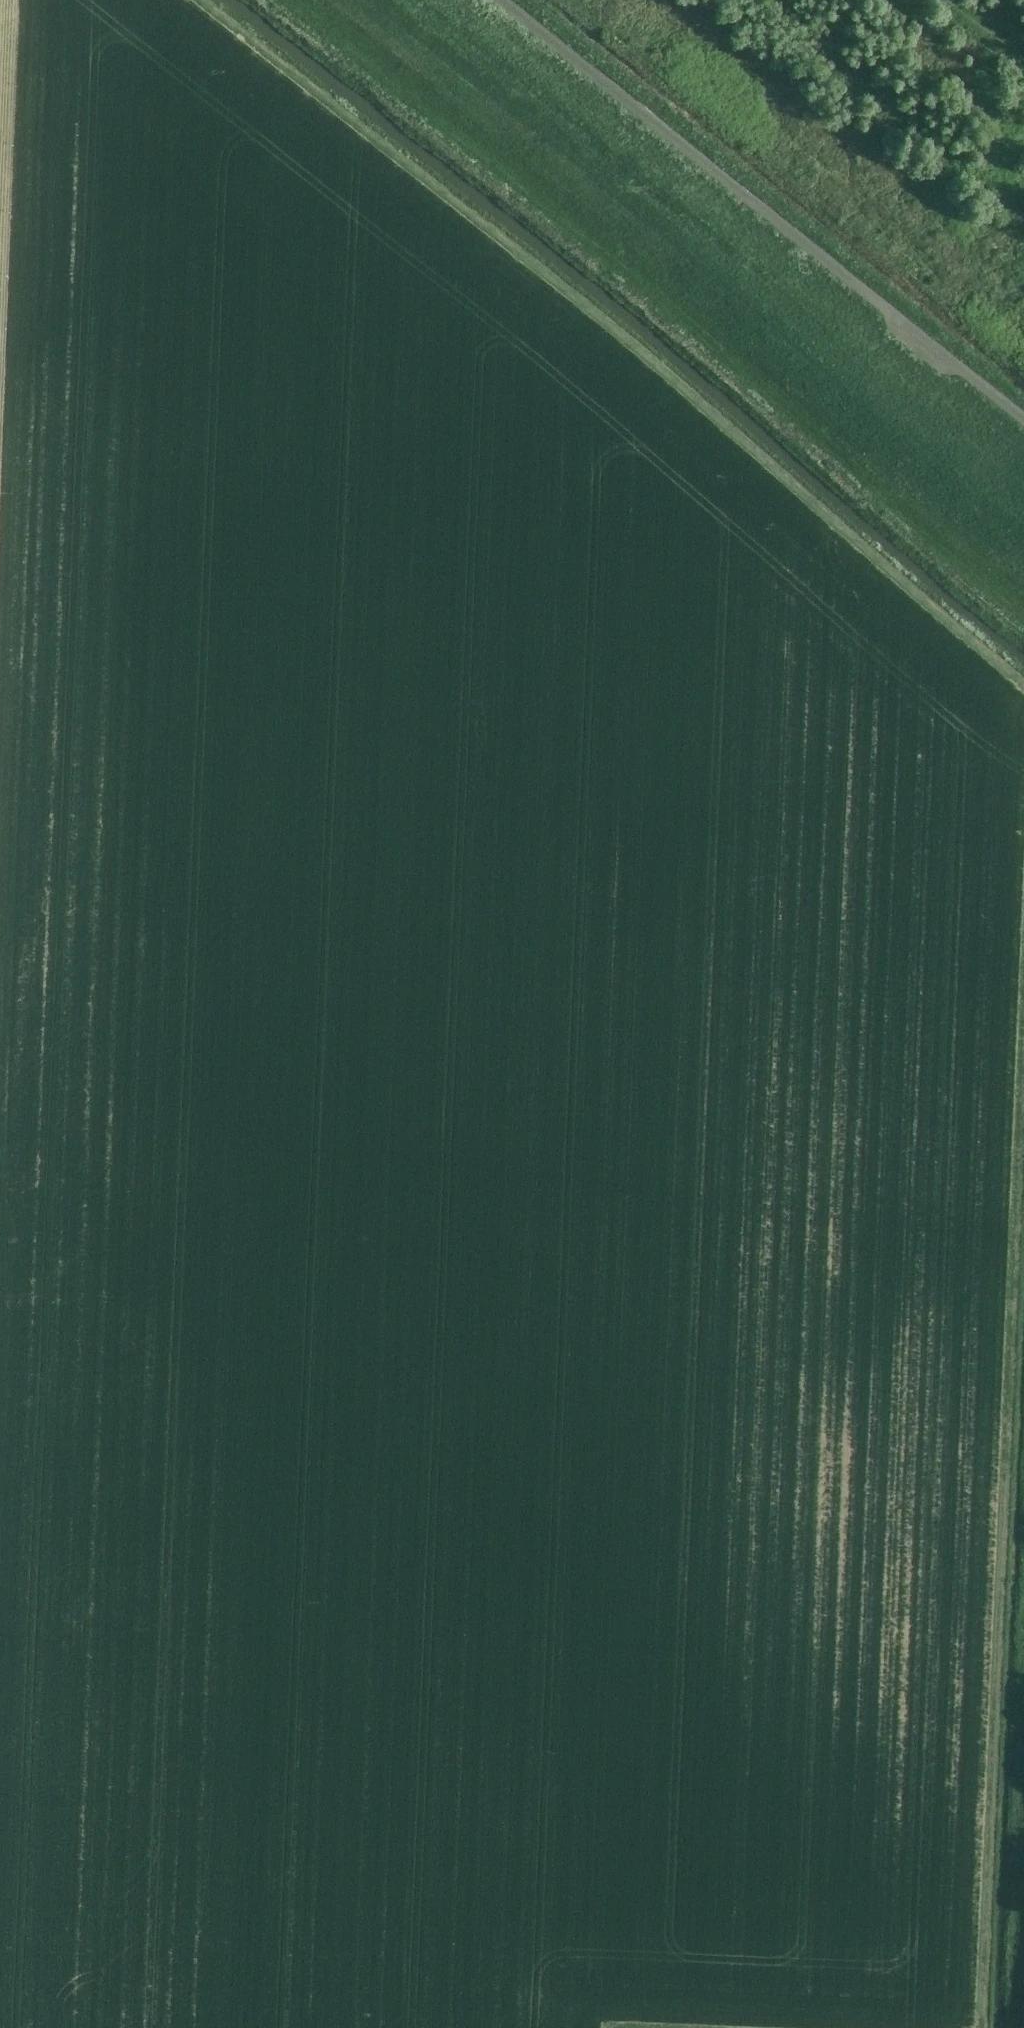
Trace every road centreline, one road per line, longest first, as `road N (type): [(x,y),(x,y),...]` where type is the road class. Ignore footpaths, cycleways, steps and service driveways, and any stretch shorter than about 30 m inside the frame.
road 1 (track): [(1023,1800),(1015,2027)]

